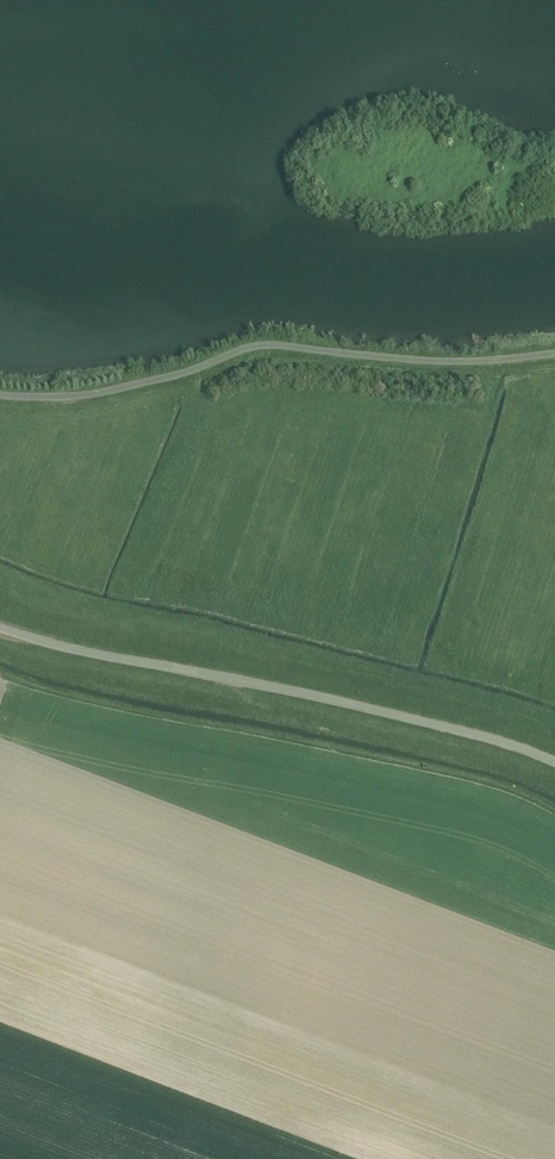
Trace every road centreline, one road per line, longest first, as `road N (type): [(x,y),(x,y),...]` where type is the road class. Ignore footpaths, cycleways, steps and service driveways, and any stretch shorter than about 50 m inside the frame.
road 1 (unclassified): [(554,763),(350,706),(0,631)]

